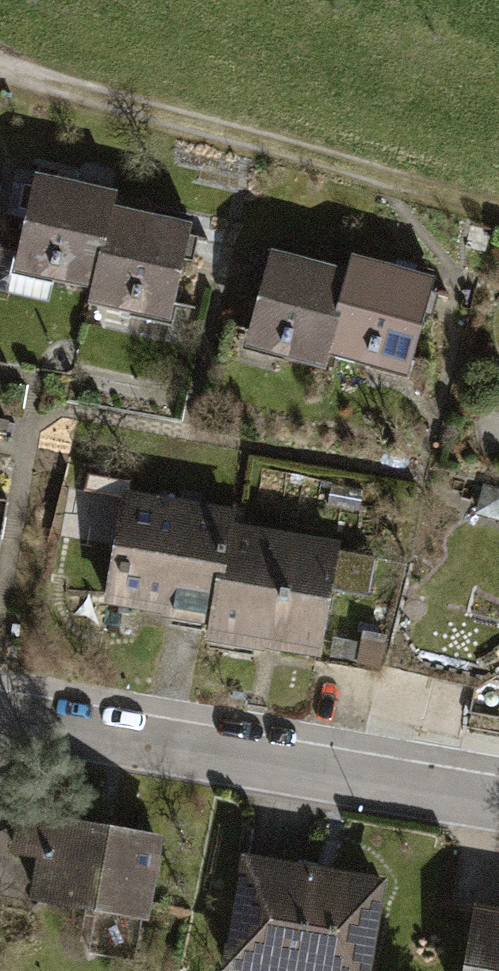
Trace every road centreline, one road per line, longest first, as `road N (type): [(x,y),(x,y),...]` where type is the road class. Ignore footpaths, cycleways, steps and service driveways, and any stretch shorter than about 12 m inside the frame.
road 1 (track): [(498,207),(0,65)]
road 2 (residential): [(0,721),(498,813)]

